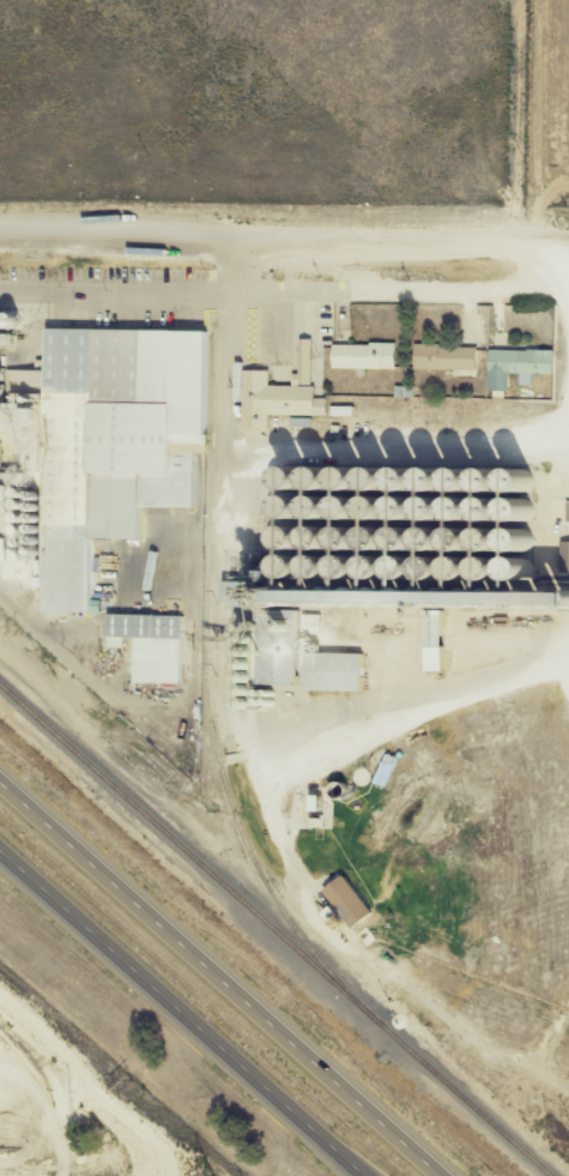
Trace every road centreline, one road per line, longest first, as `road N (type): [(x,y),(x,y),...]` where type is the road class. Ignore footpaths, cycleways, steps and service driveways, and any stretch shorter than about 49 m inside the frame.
road 1 (trunk): [(449,1175),(0,782)]
road 2 (residential): [(0,223),(568,239)]
road 3 (trunk): [(0,856),(356,1175)]

